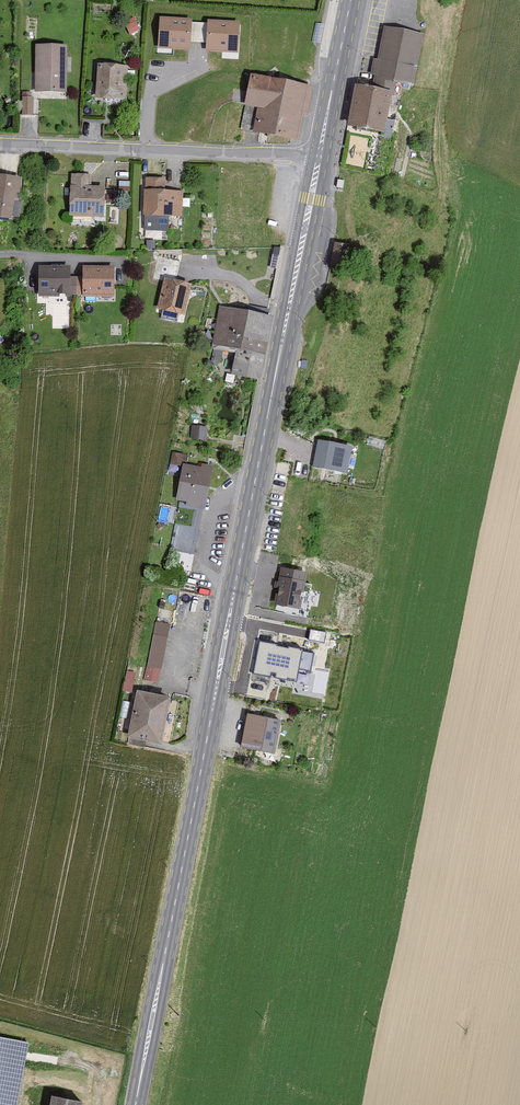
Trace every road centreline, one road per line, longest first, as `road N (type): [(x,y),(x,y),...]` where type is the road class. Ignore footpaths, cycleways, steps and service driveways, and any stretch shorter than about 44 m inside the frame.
road 1 (secondary): [(320,156),(135,1104)]
road 2 (tertiary): [(0,144),(320,156)]
road 3 (secondary): [(351,0),(320,156)]

